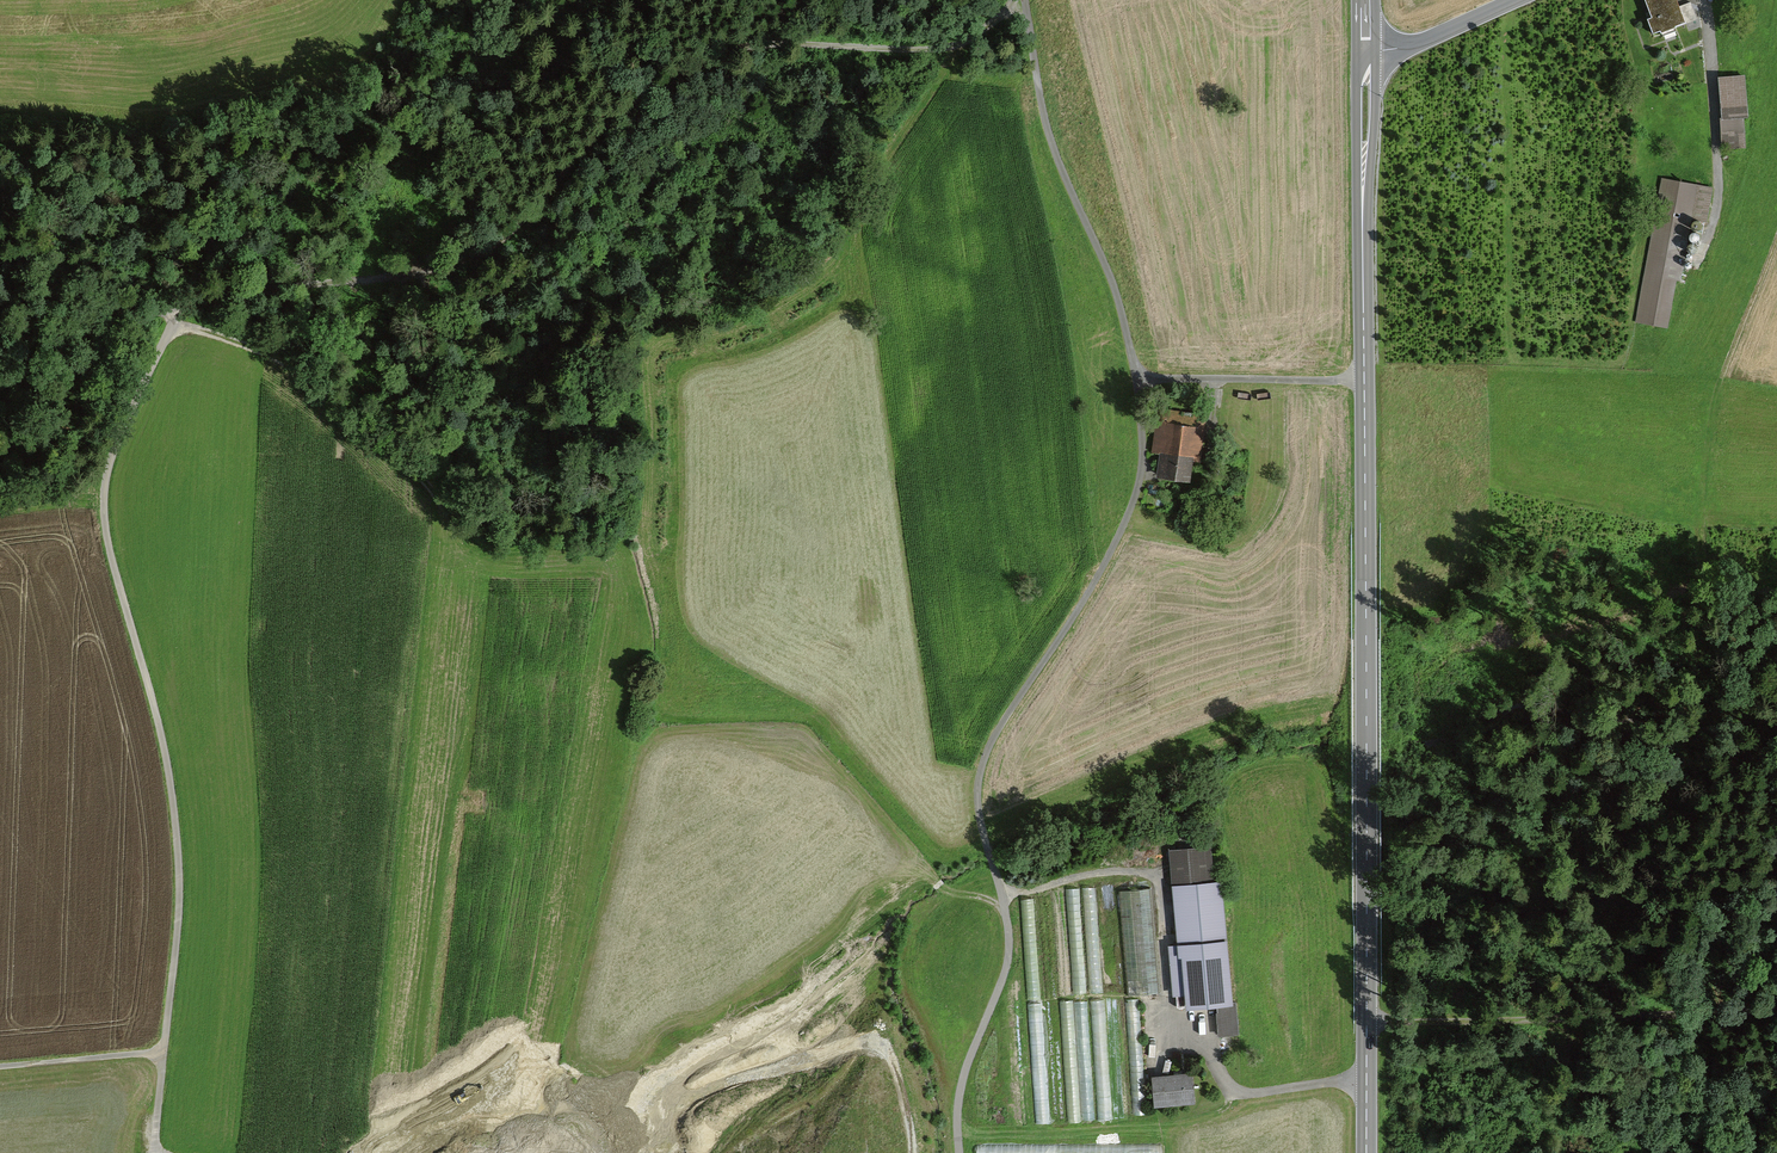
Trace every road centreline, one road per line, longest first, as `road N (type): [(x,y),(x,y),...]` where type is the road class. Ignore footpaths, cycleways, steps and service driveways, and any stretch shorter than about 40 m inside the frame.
road 1 (secondary): [(1367,48),(1365,1152)]
road 2 (track): [(1024,2),(941,46),(765,45),(710,56),(629,102),(482,254),(420,272),(196,300),(175,311)]
road 3 (track): [(959,1152),(961,1077),(1004,975),(1009,931),(981,828),(979,768),(1105,563),(1132,501),(1142,455),(1137,378)]
road 4 (track): [(175,311),(176,322),(116,445),(104,500),(112,561),(172,792),(180,890),(164,1053)]
road 5 (track): [(1003,894),(1093,872),(1149,869),(1160,888),(1169,1010),(1196,1033),(1234,1093),(1365,1080)]
road 6 (track): [(1137,378),(1105,266),(1042,110),(1024,2)]
road 7 (track): [(1705,0),(1719,168),(1697,265)]
road 8 (track): [(176,322),(286,363),(401,453)]
road 9 (track): [(1363,378),(1137,378)]
road 10 (track): [(175,311),(144,315),(0,381)]
road 11 (track): [(1776,226),(1715,382)]
road 12 (track): [(0,1068),(164,1053)]
road 13 (unclassified): [(1367,48),(1403,50),(1510,0)]

